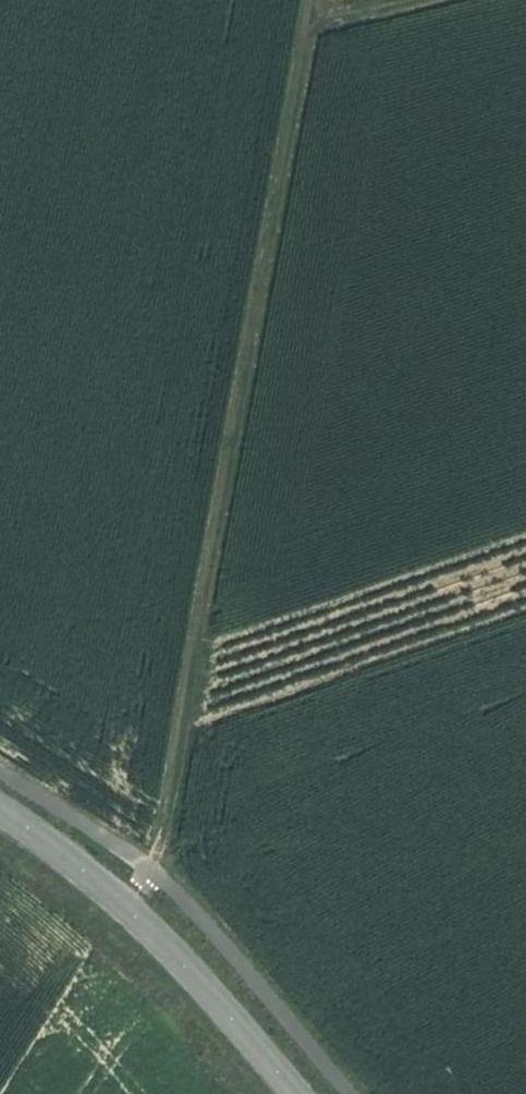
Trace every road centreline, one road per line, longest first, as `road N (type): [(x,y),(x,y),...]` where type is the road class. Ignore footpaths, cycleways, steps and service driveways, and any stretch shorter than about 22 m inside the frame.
road 1 (track): [(304,0),(164,844),(130,905)]
road 2 (tertiary): [(0,807),(130,905),(299,1093)]
road 3 (track): [(296,35),(452,0)]

